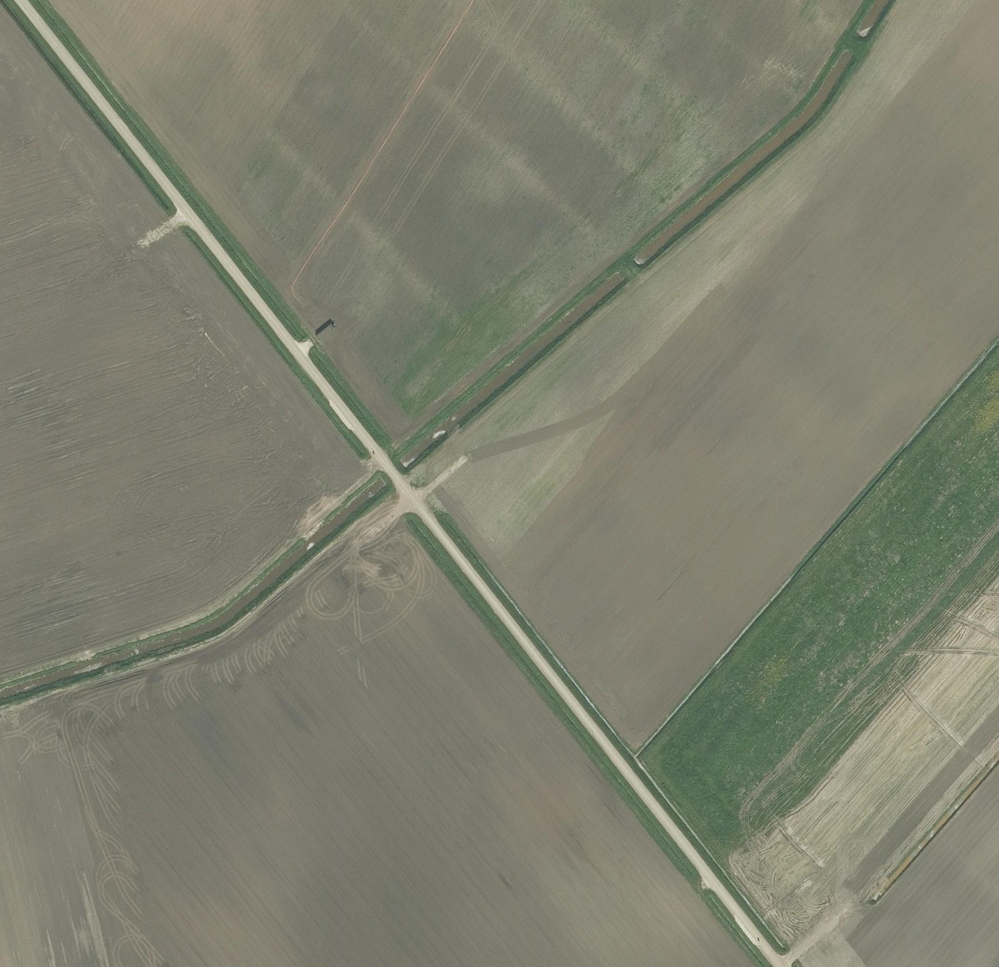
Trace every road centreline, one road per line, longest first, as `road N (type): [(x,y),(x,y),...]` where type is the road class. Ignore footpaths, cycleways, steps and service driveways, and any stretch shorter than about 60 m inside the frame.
road 1 (unclassified): [(780,966),(21,0)]

